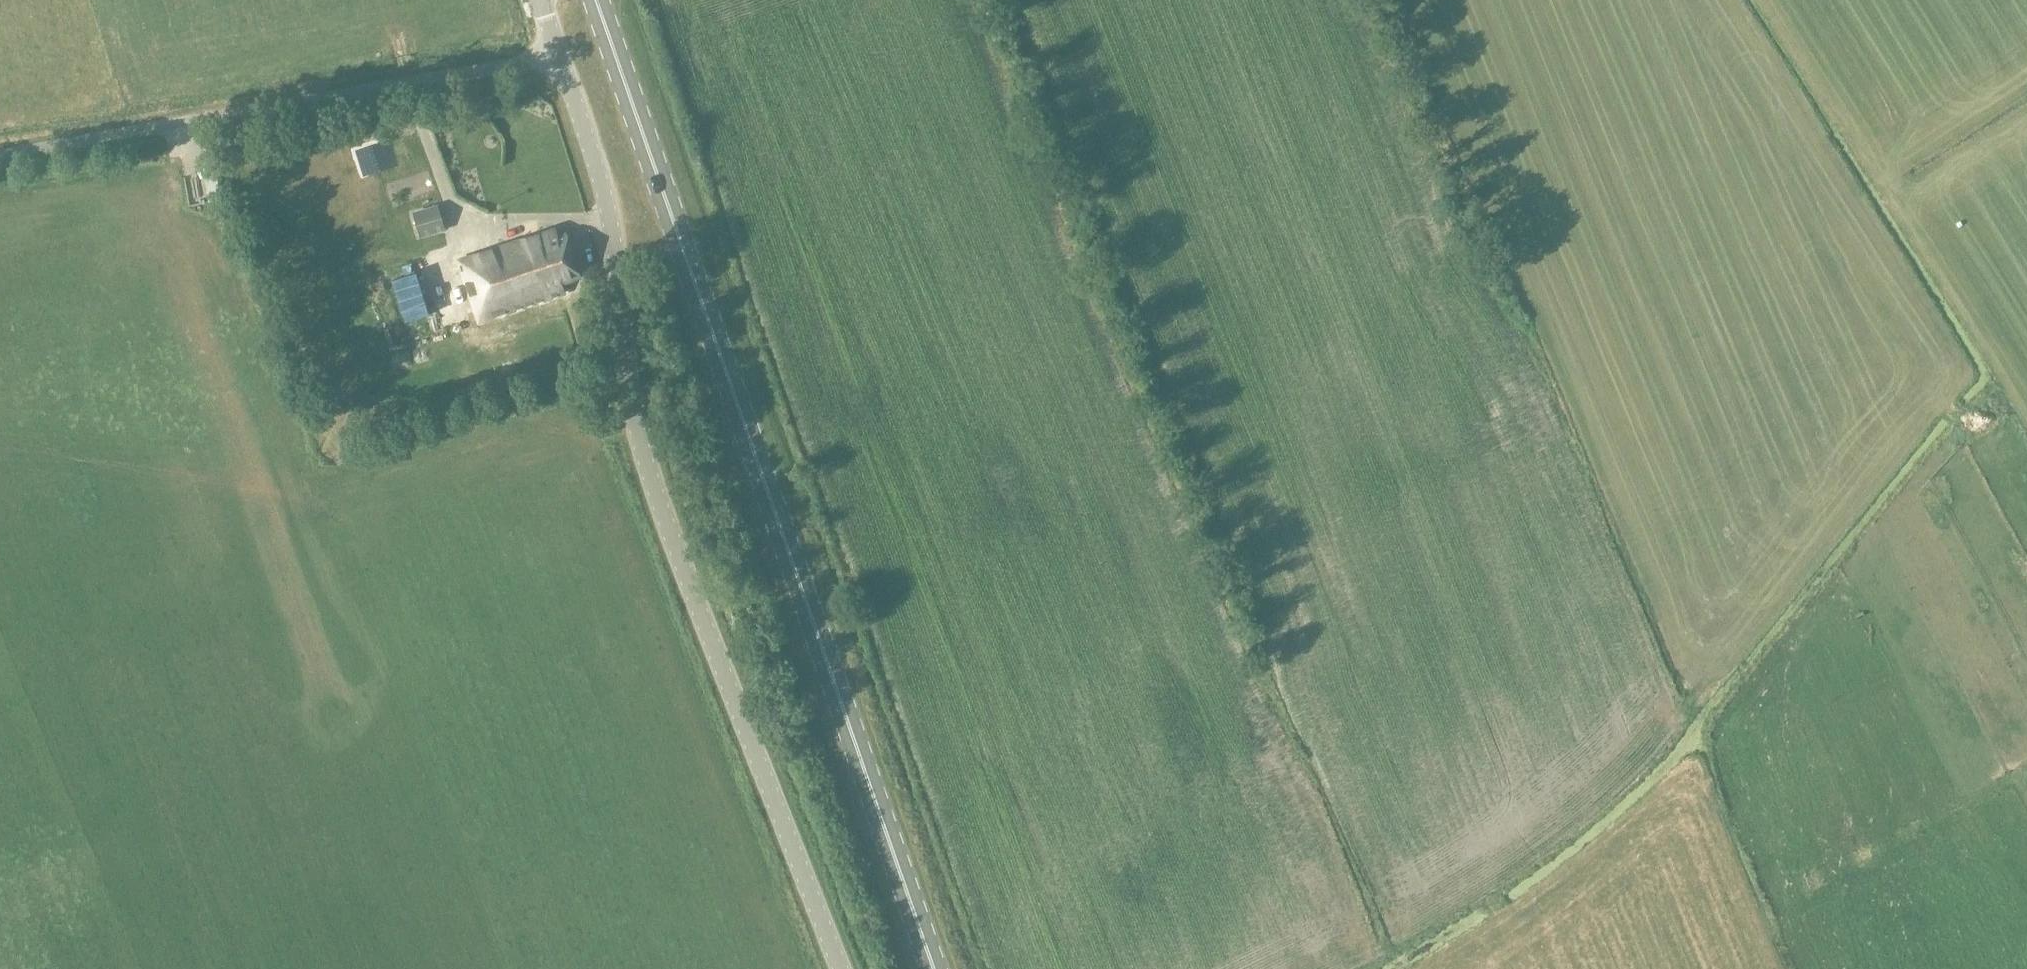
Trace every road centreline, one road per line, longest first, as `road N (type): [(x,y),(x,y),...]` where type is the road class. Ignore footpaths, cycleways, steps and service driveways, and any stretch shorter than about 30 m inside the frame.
road 1 (primary): [(933,968),(596,0)]
road 2 (unclassified): [(840,968),(644,459),(627,381),(609,218),(557,51)]
road 3 (unclassified): [(0,155),(557,51)]

